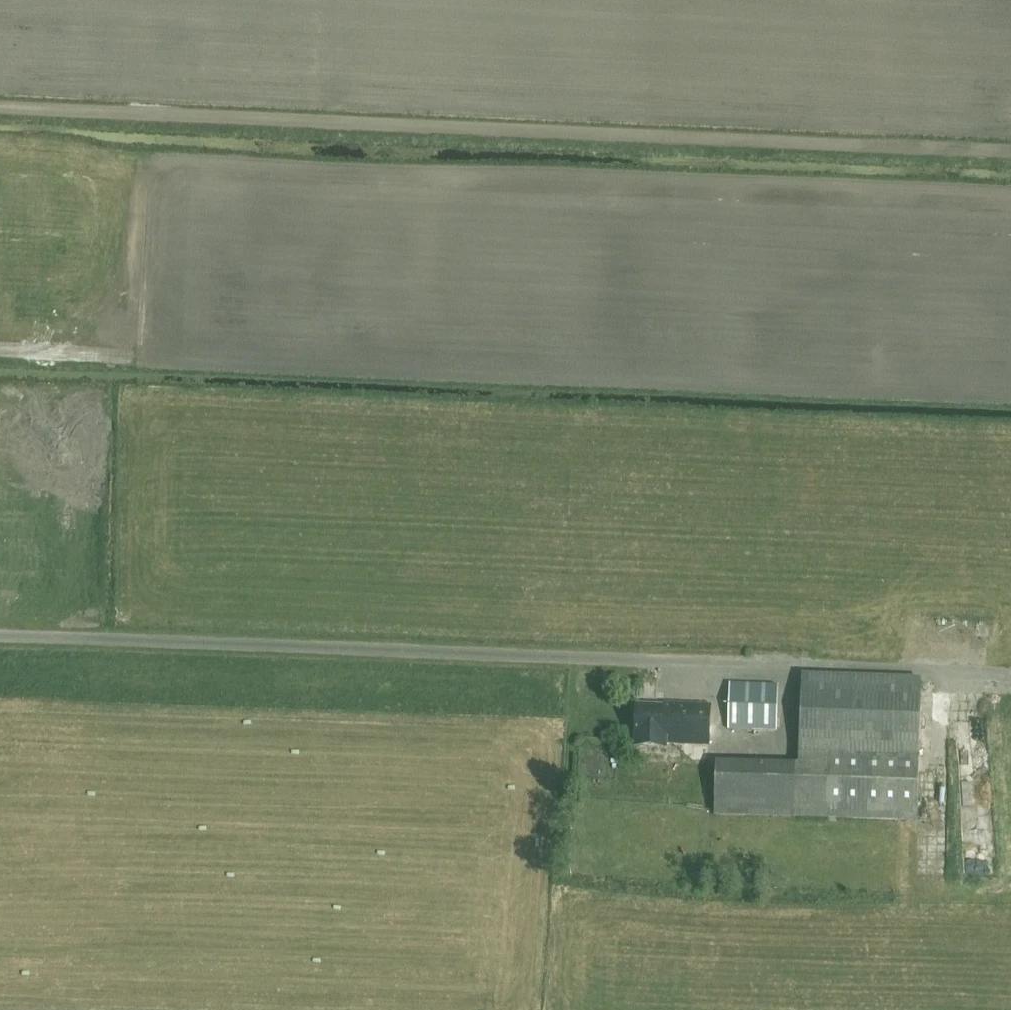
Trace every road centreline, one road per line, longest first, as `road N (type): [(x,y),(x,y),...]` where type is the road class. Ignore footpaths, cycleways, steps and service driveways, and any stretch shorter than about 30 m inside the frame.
road 1 (track): [(1010,157),(0,112)]
road 2 (unclassified): [(791,667),(0,636)]

